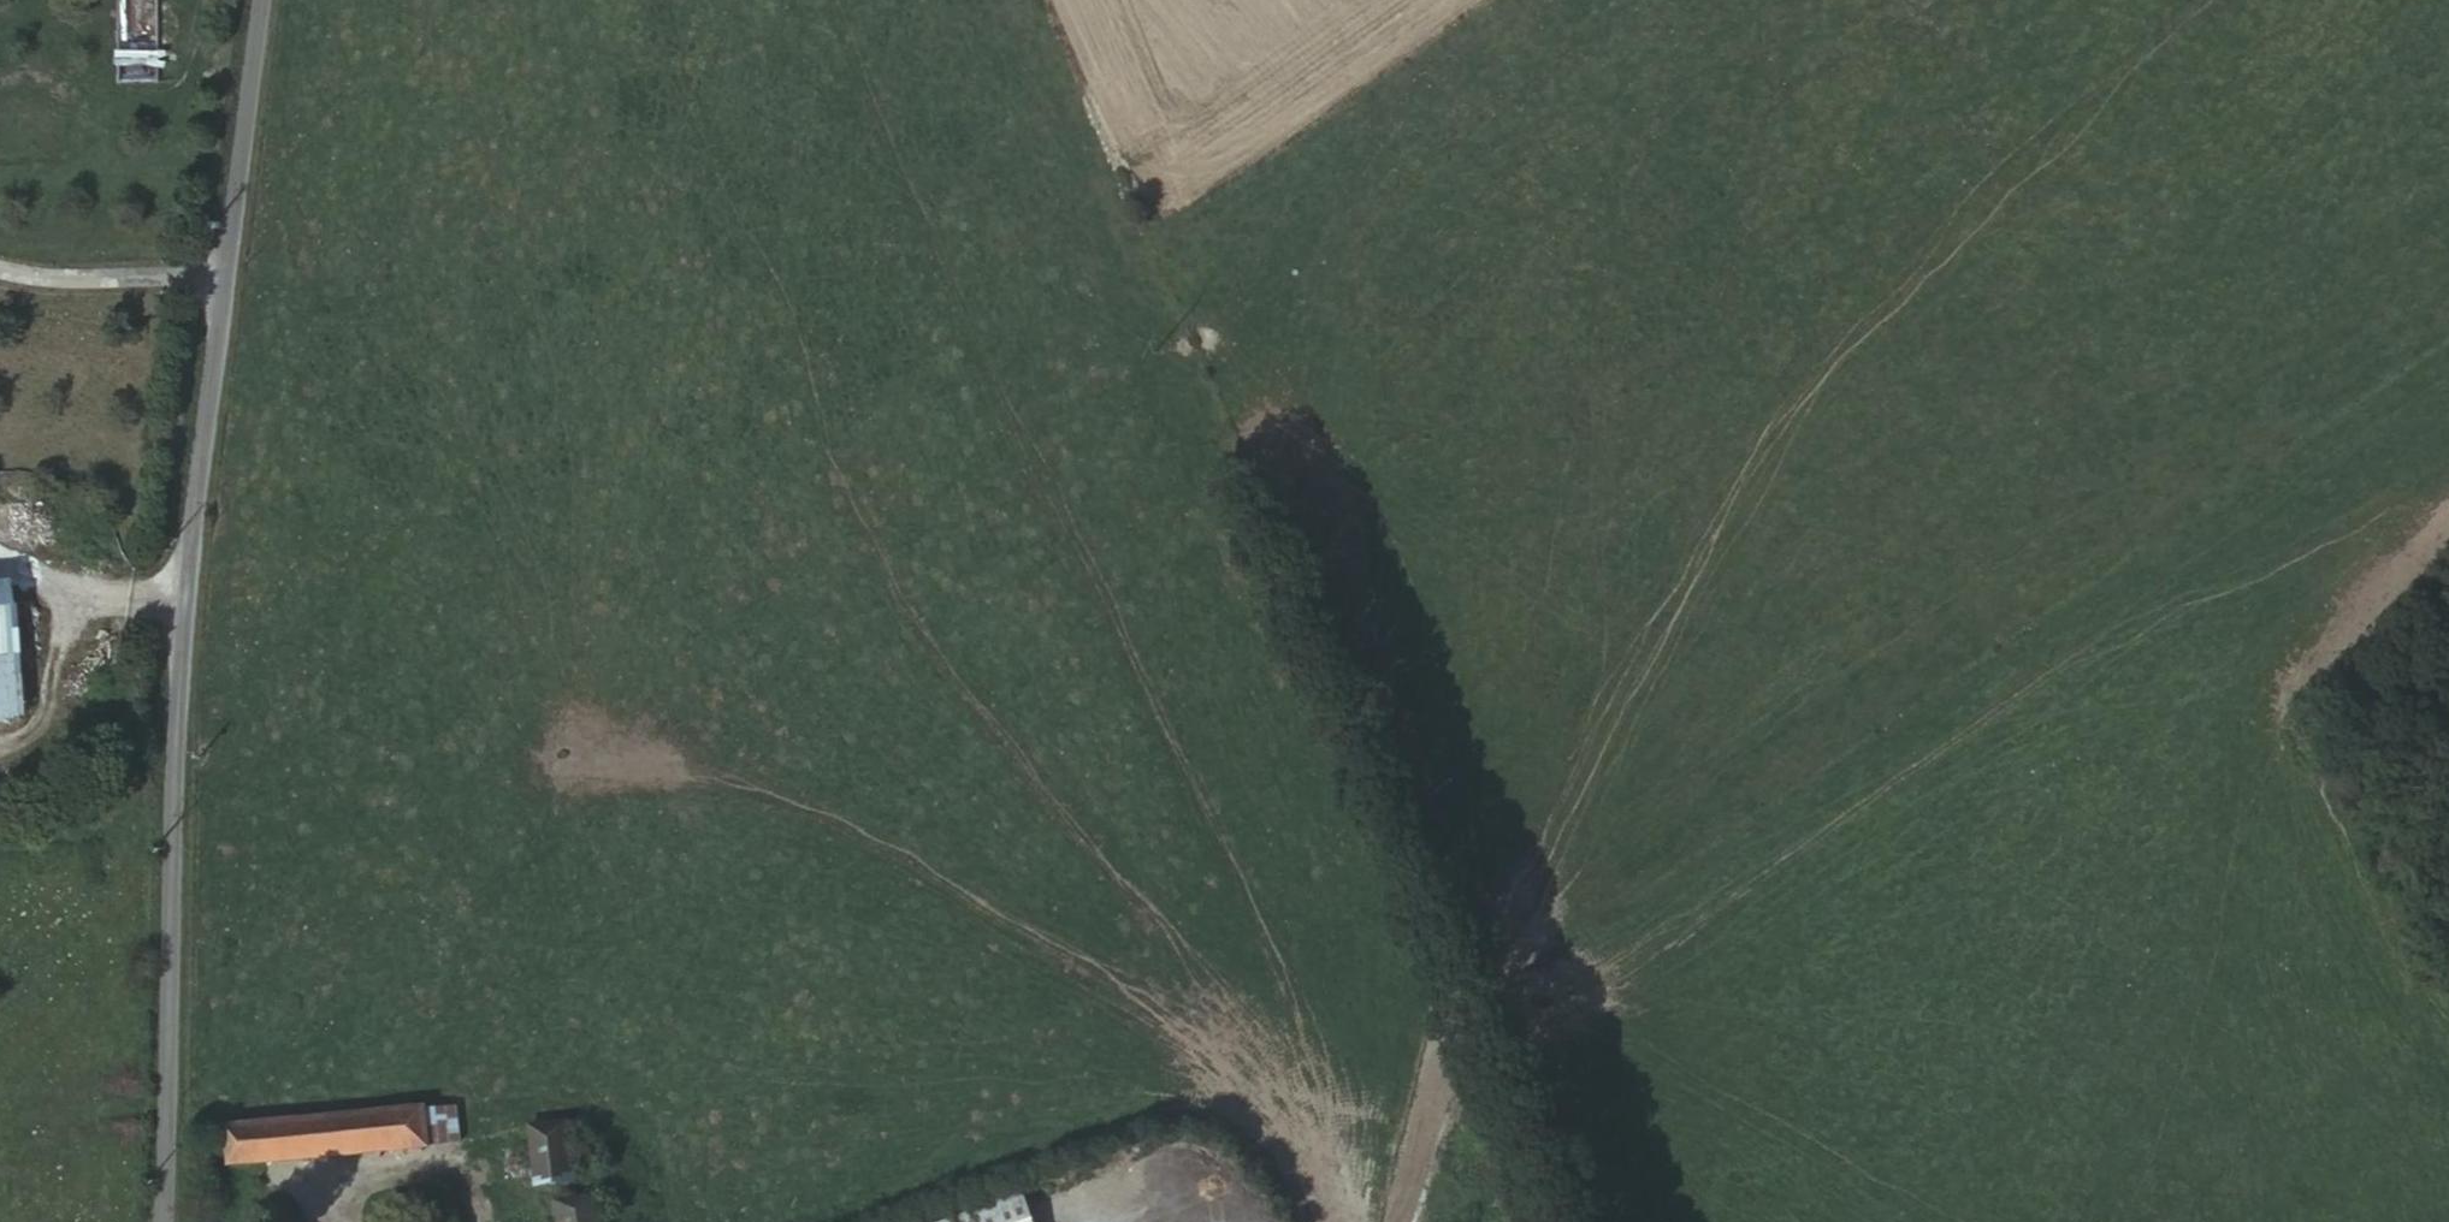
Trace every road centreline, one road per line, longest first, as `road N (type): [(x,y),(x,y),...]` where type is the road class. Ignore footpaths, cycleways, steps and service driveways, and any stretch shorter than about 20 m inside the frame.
road 1 (unclassified): [(253,0),(234,256),(180,688),(161,1221)]

